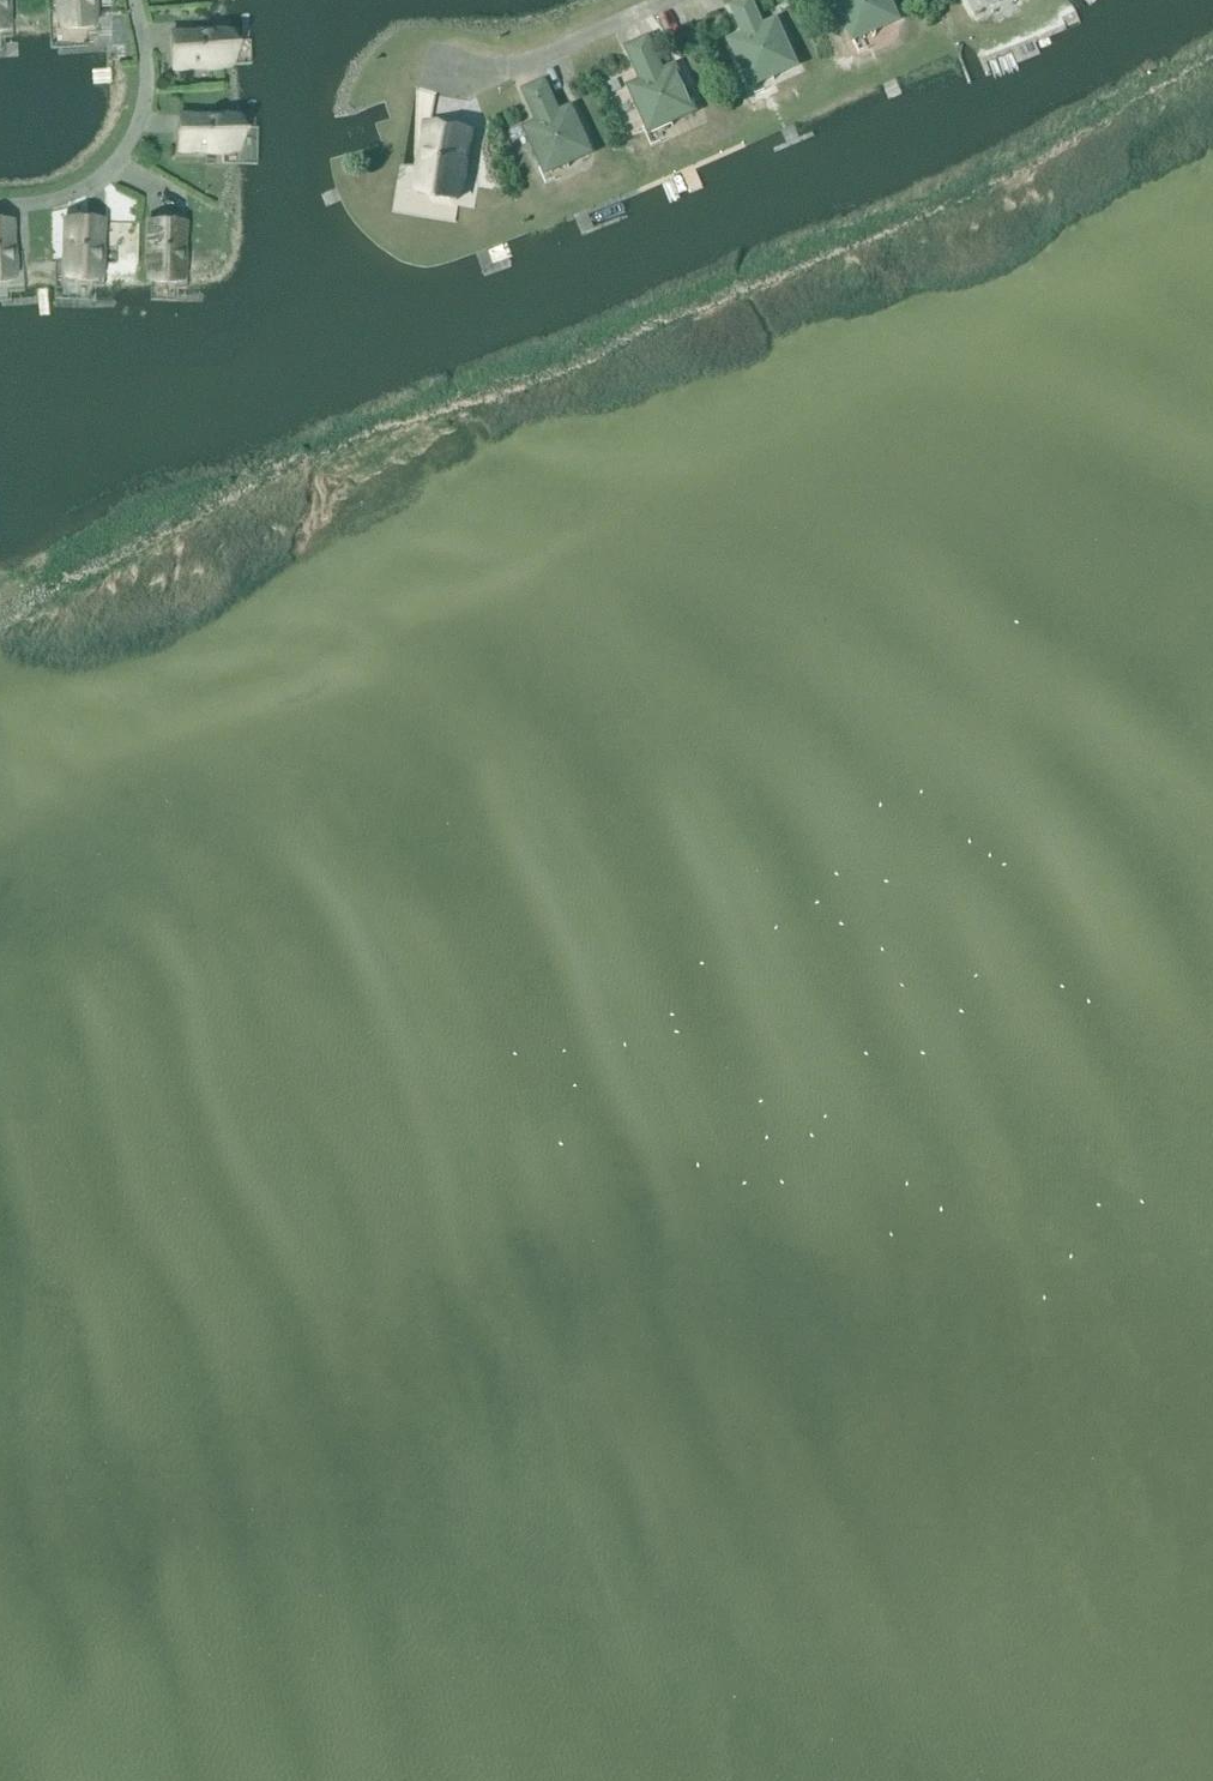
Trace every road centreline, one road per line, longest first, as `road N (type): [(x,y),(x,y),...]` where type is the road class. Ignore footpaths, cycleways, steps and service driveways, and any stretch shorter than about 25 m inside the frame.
road 1 (residential): [(0,202),(34,200),(93,176),(129,136),(144,70),(135,0)]
road 2 (residential): [(447,73),(519,64),(659,0)]

